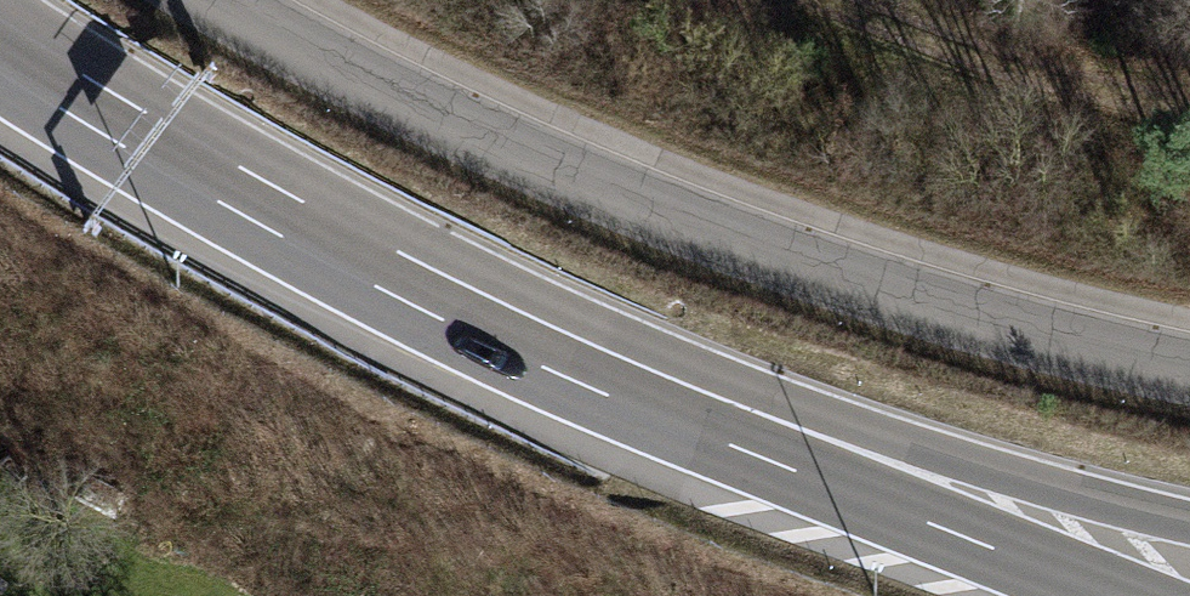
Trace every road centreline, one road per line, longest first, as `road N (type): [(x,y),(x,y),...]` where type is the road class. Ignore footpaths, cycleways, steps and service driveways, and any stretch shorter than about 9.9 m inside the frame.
road 1 (unclassified): [(231,0),(414,106),(754,257),(1091,364),(1189,378)]
road 2 (motorway): [(0,45),(206,172),(382,265),(671,399)]
road 3 (motorway): [(671,399),(889,464),(1189,536)]
road 4 (motorway): [(671,399),(1134,595)]
road 5 (track): [(818,0),(880,26),(1189,111)]

